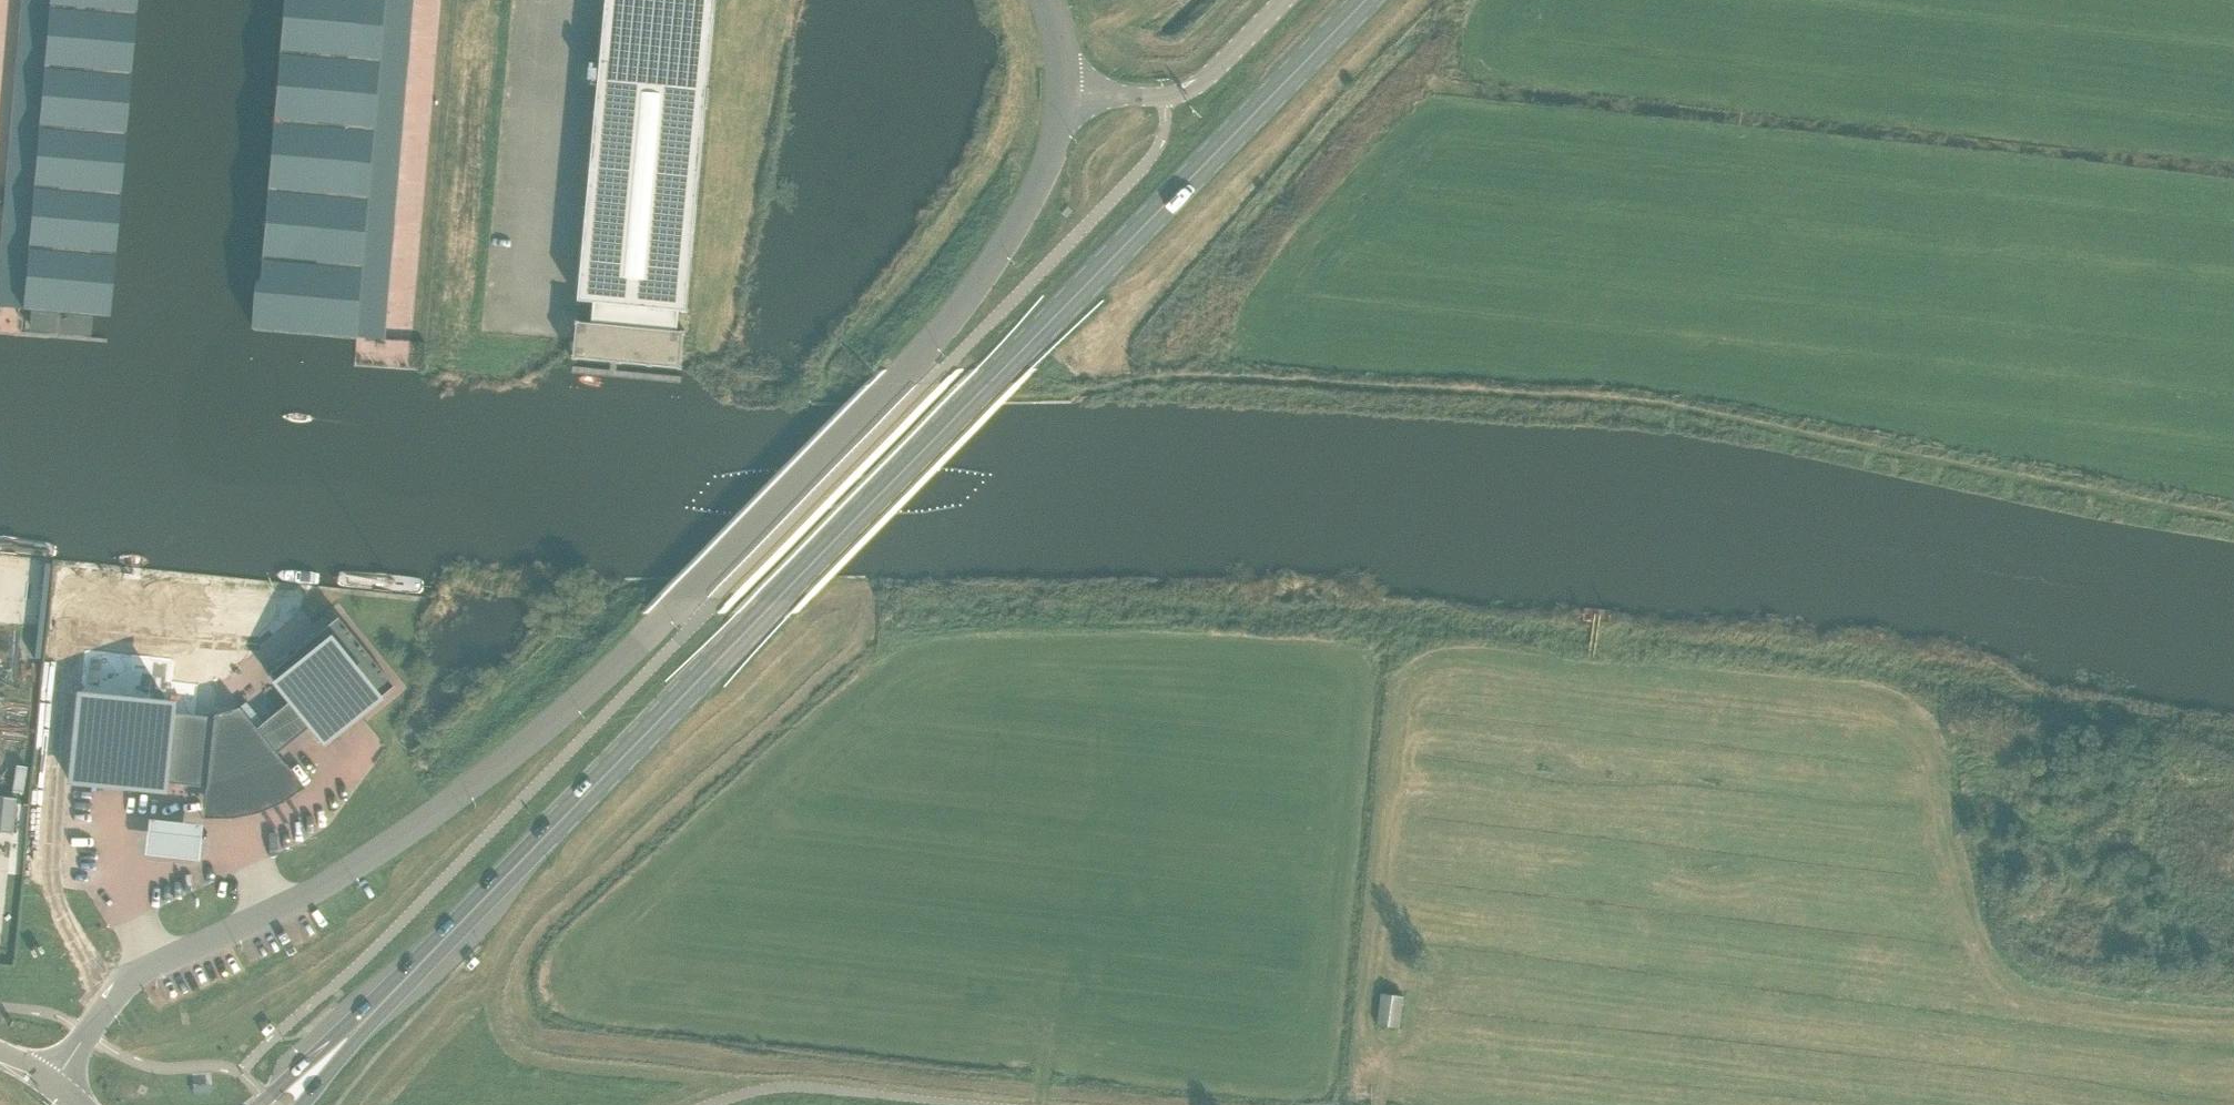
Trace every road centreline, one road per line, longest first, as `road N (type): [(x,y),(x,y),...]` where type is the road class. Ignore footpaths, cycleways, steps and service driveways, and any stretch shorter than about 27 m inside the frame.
road 1 (unclassified): [(1065,90),(1031,202),(986,276),(910,367),(670,615),(494,772),(400,839),(125,986),(54,1081)]
road 2 (primary): [(1366,0),(382,1004)]
road 3 (unclassified): [(1065,90),(1134,96),(1186,89),(1285,0)]
road 4 (primary): [(382,1004),(259,1104)]
road 5 (primary): [(302,1104),(382,1004)]

